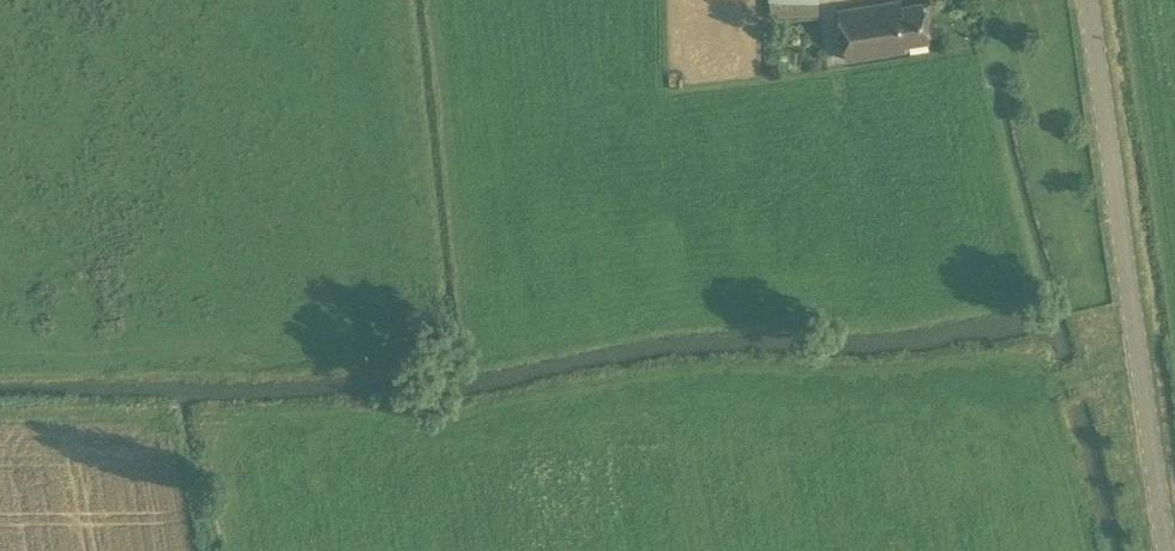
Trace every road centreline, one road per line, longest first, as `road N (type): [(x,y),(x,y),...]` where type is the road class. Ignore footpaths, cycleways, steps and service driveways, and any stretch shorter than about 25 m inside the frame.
road 1 (unclassified): [(1085,0),(1167,550)]

